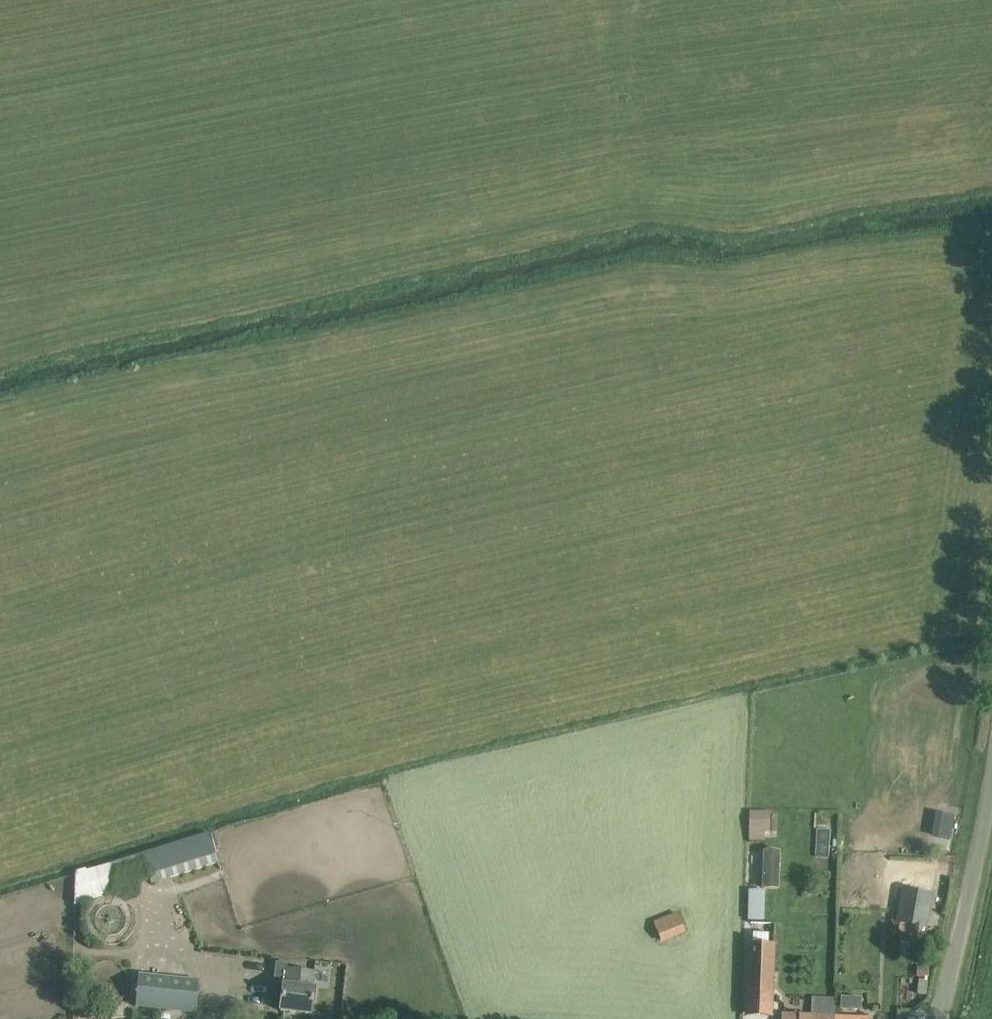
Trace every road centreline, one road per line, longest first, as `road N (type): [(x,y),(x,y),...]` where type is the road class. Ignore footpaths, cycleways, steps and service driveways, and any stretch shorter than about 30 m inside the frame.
road 1 (unclassified): [(939,1018),(991,774)]

